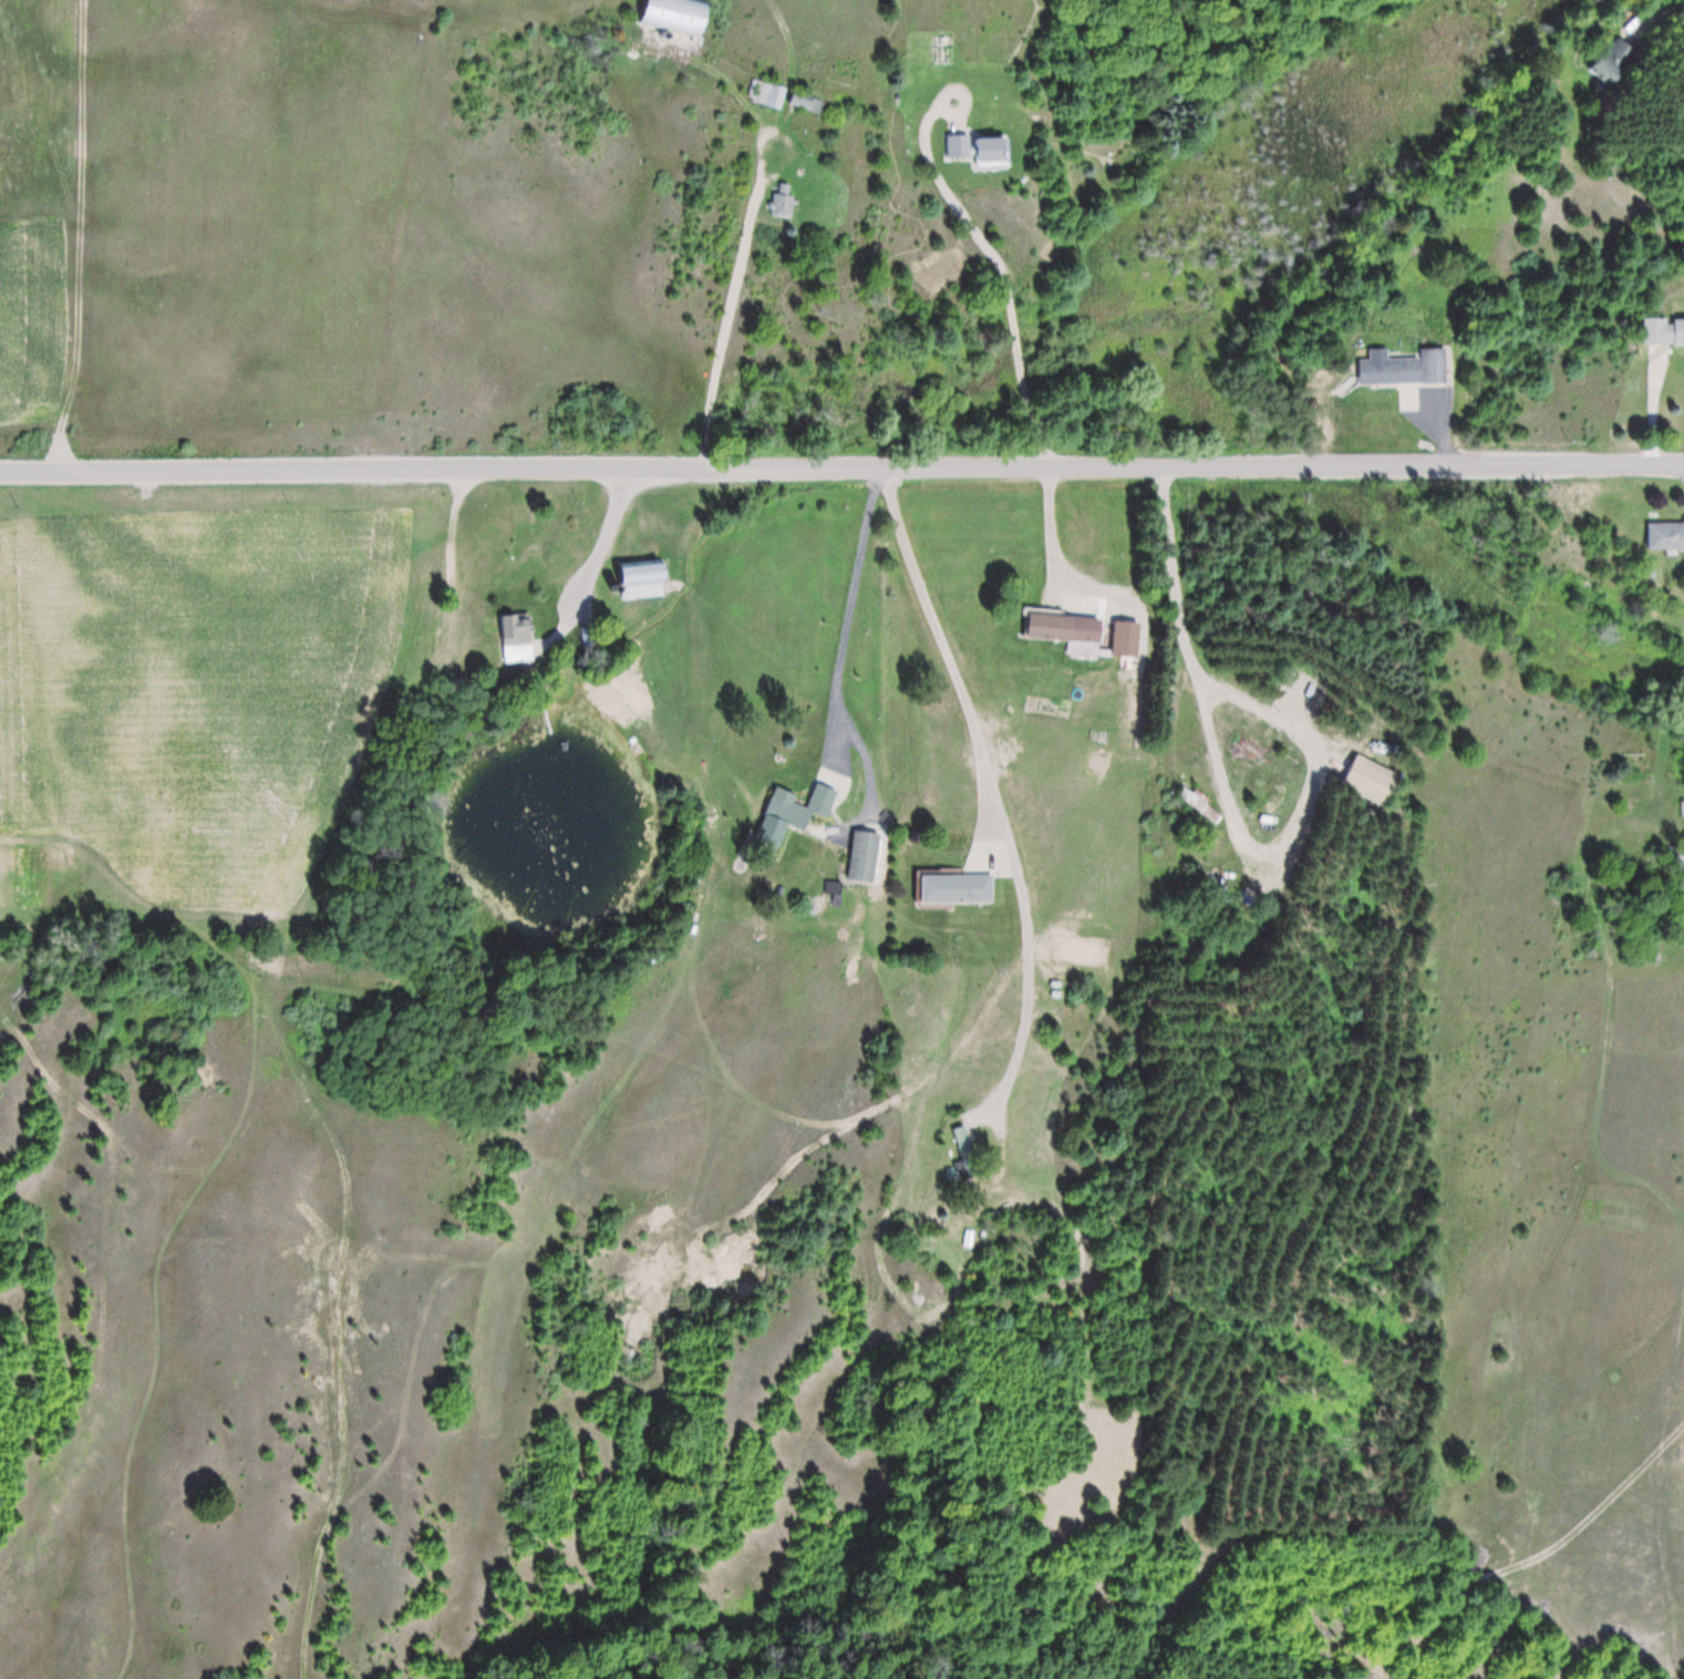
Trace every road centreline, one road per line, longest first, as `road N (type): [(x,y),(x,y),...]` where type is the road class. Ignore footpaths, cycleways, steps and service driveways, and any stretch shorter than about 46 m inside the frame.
road 1 (residential): [(0,477),(1683,471)]

